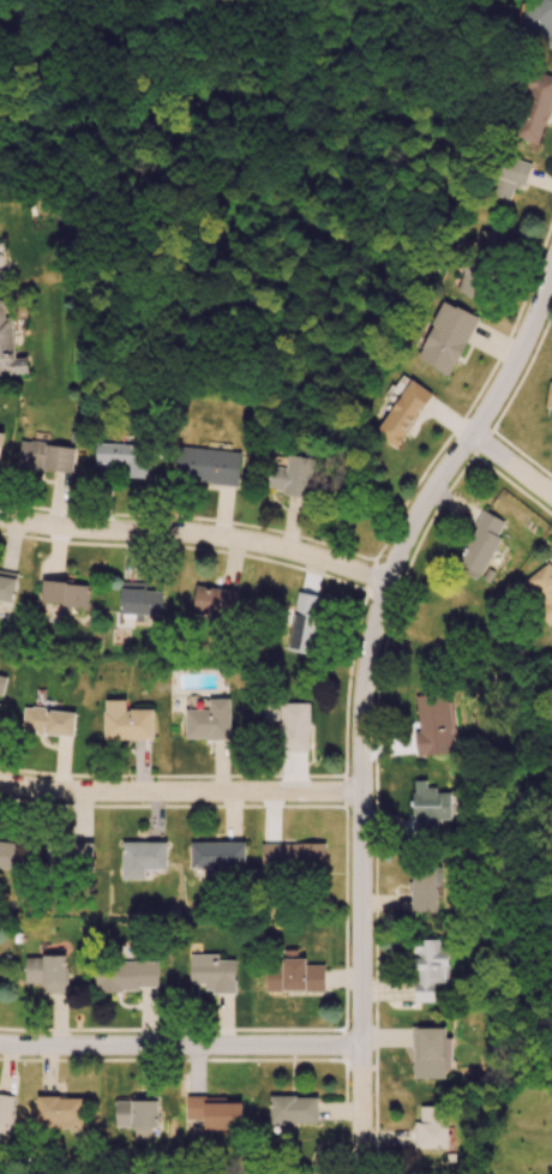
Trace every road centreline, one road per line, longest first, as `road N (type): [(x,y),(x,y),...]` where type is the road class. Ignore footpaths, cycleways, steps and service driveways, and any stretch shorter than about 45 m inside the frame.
road 1 (residential): [(362,1164),(361,731),(374,627),(419,514),(498,394),(551,273)]
road 2 (residential): [(389,582),(247,540),(0,517)]
road 3 (residential): [(362,1044),(0,1044)]
road 4 (residential): [(361,792),(0,783)]

